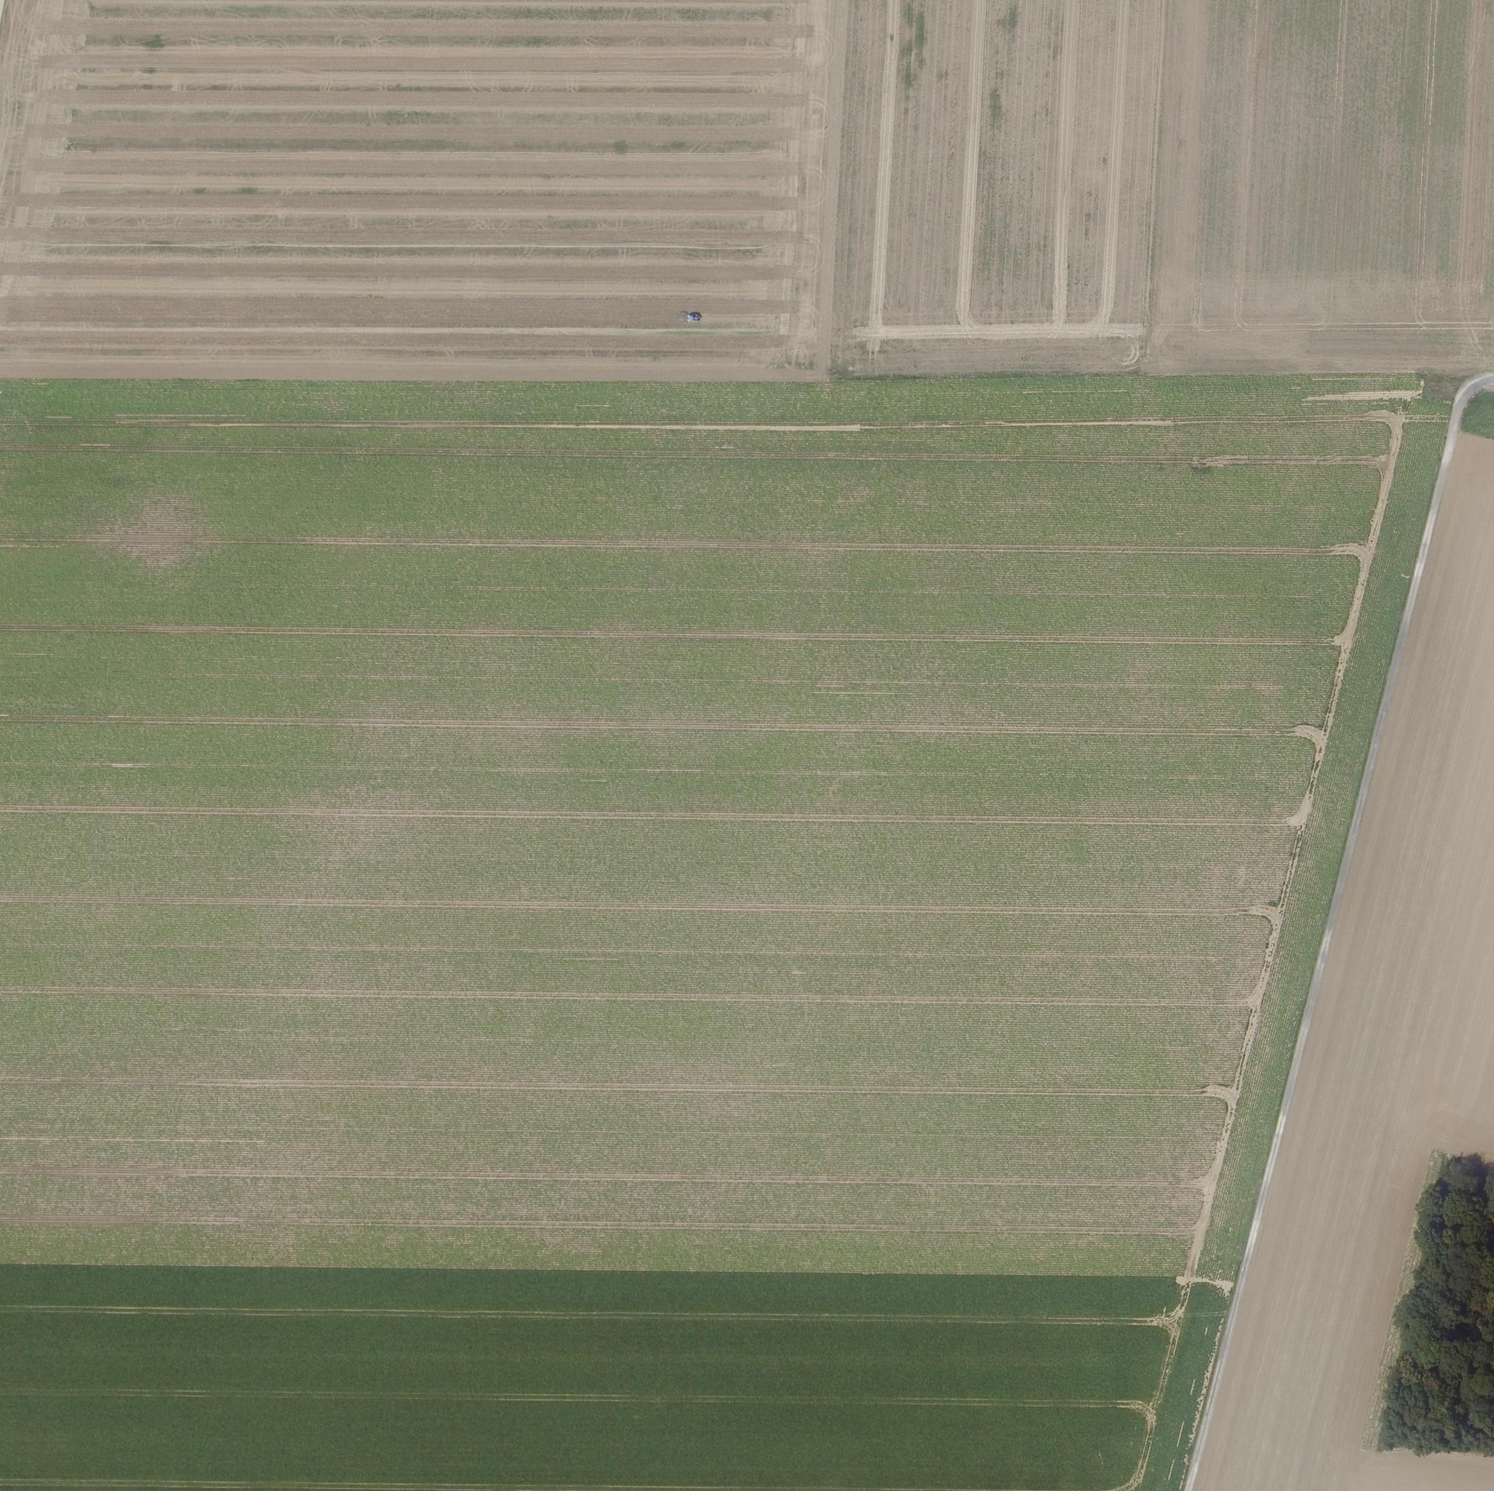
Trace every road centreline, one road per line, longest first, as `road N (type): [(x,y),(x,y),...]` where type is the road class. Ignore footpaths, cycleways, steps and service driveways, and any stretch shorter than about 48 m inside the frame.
road 1 (track): [(1190,1490),(1460,409),(1476,384),(1493,382)]

